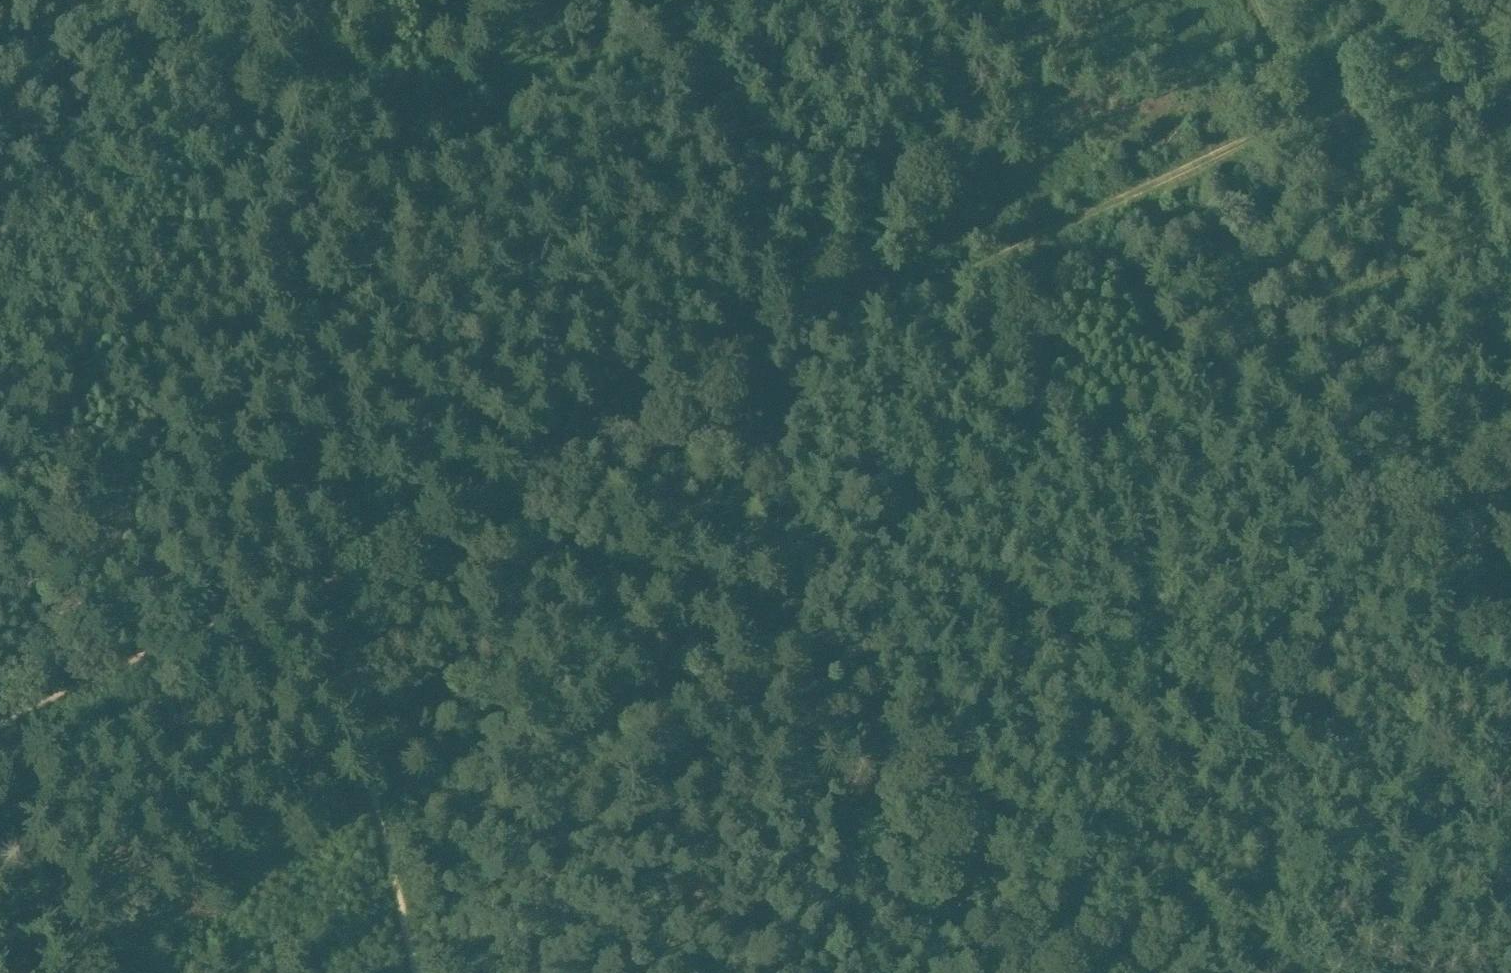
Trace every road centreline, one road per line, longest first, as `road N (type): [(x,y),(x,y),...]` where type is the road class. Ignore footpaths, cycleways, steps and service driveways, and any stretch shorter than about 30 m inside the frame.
road 1 (track): [(1510,34),(346,560)]
road 2 (track): [(417,972),(382,824),(346,560),(200,0)]

